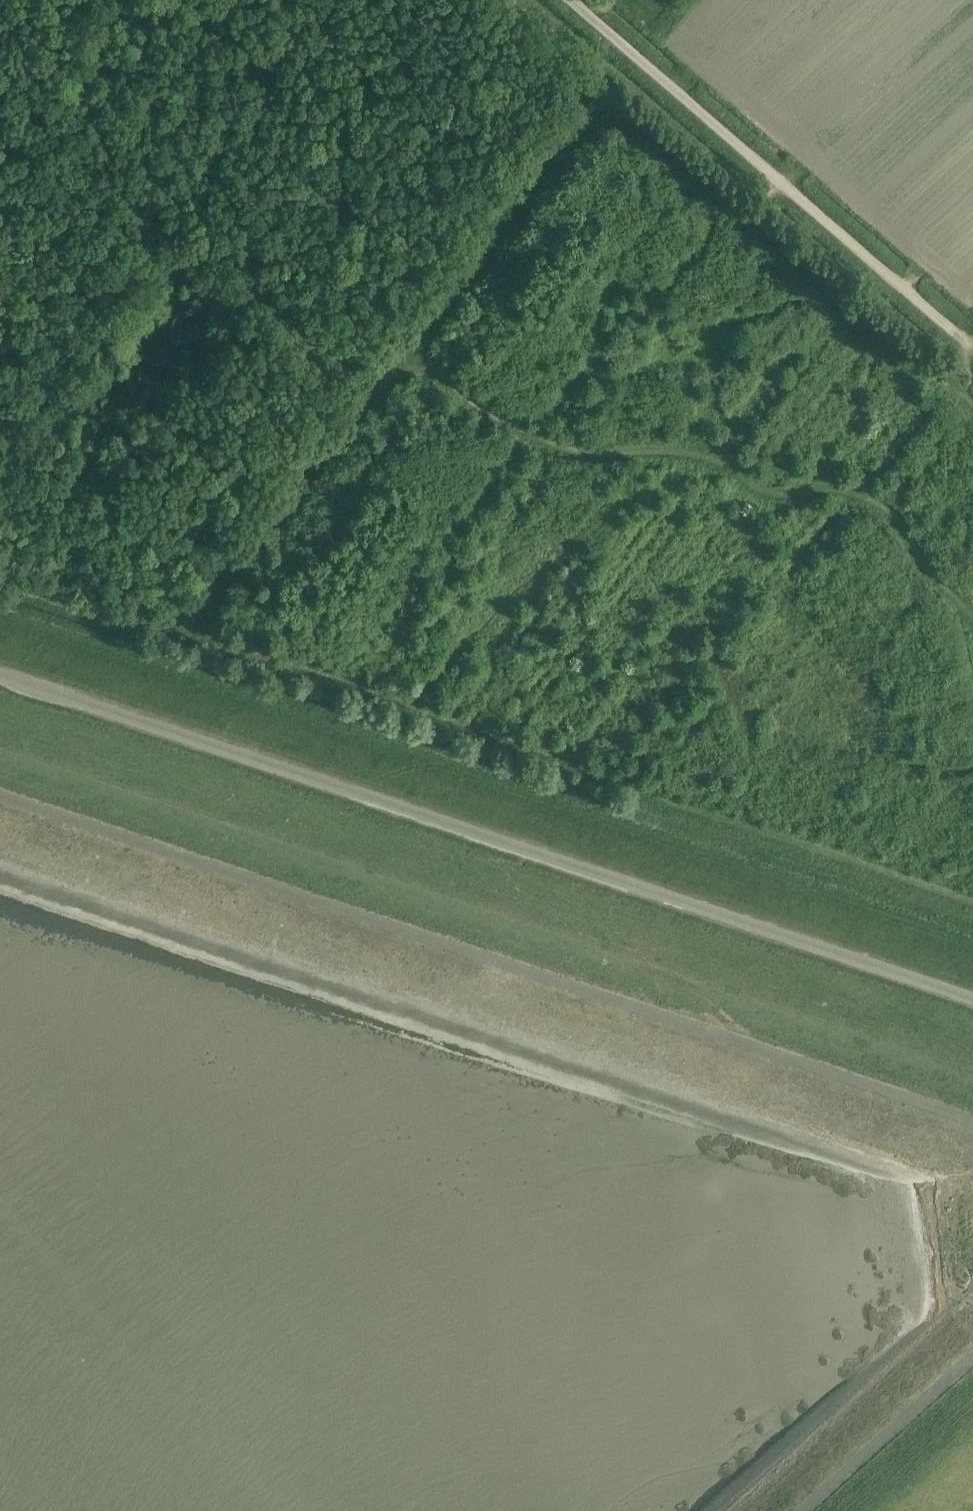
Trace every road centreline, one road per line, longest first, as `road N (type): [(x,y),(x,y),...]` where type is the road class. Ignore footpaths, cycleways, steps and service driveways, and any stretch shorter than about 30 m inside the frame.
road 1 (unclassified): [(972,998),(0,671)]
road 2 (unclassified): [(966,339),(569,0)]

